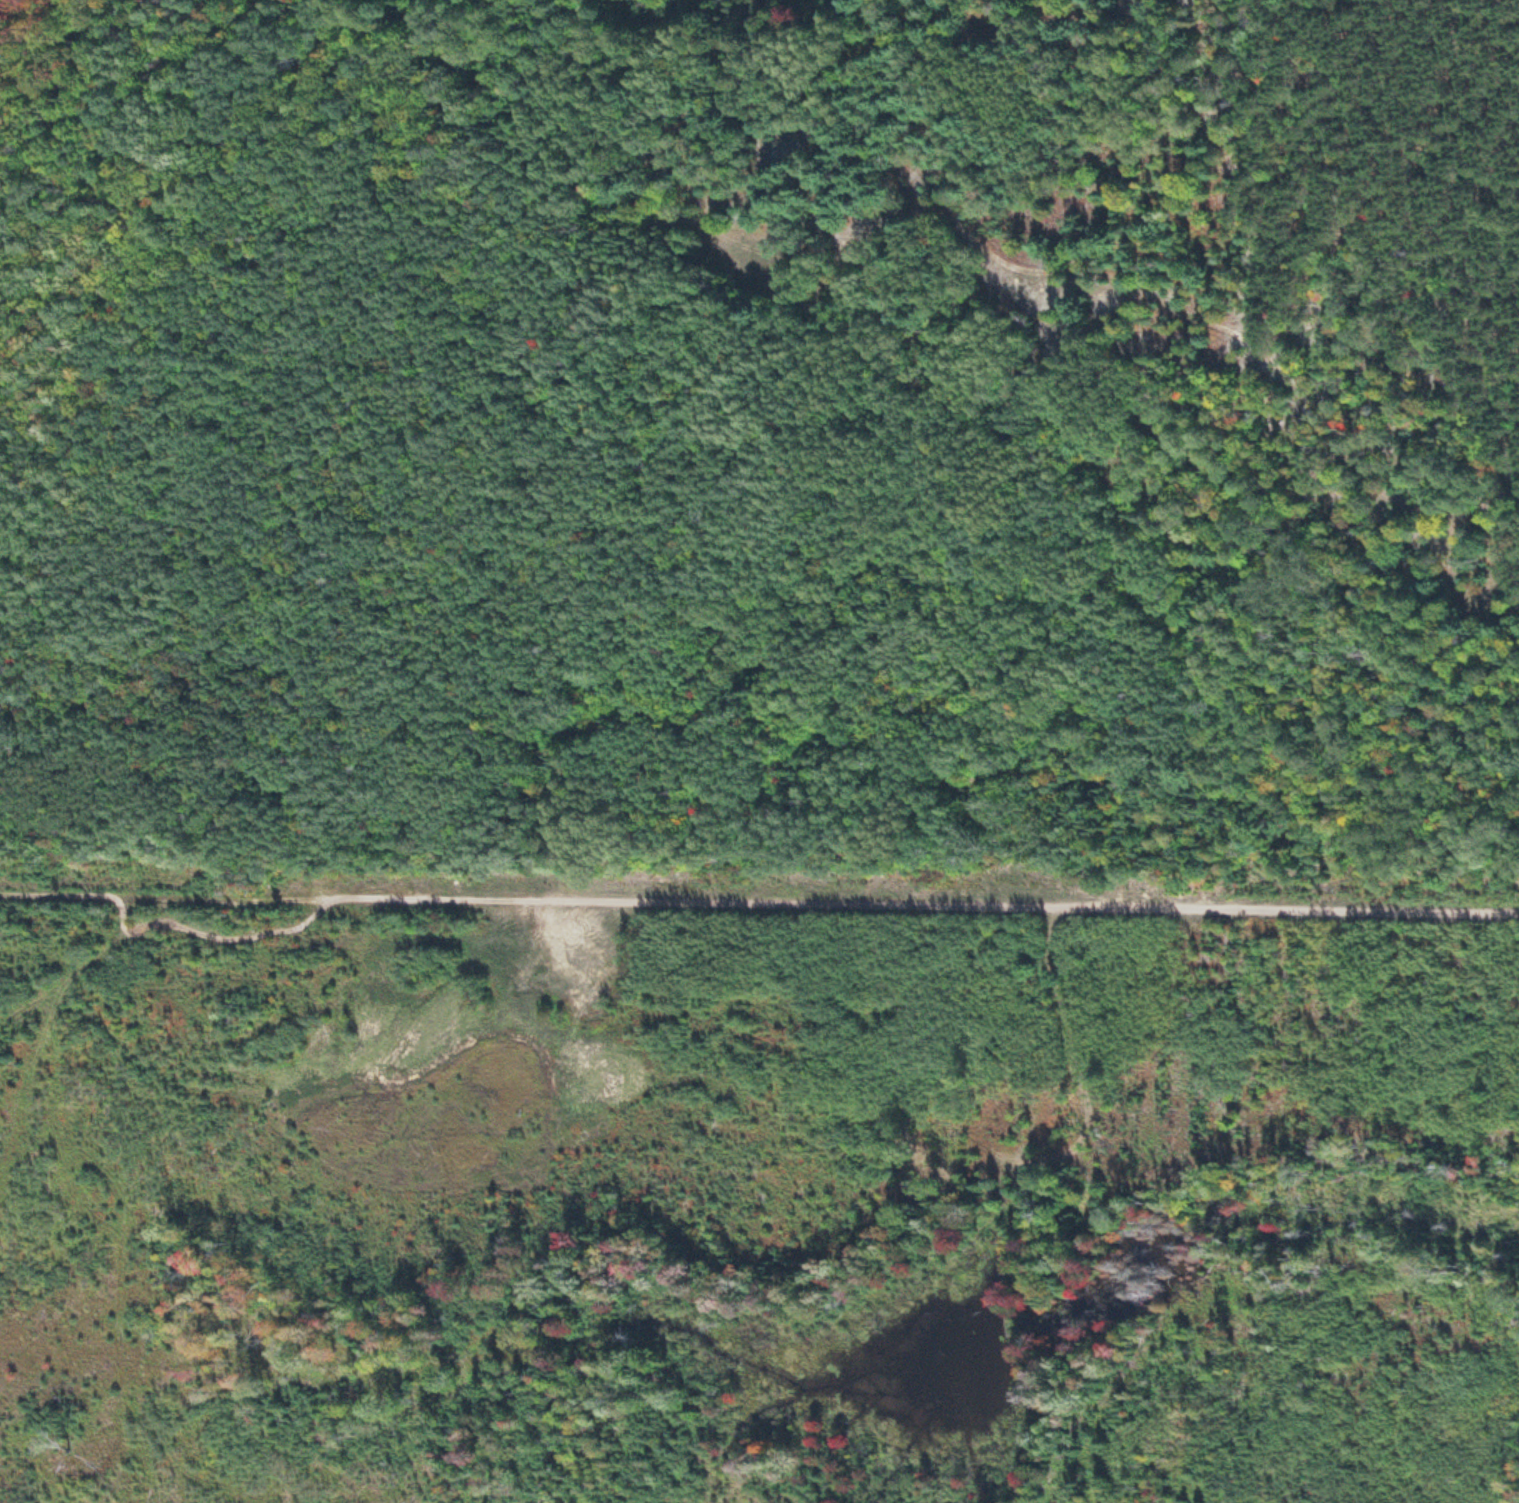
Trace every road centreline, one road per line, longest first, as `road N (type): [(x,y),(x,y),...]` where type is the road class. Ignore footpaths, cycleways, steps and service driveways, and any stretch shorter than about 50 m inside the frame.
road 1 (track): [(1518,902),(0,885)]

